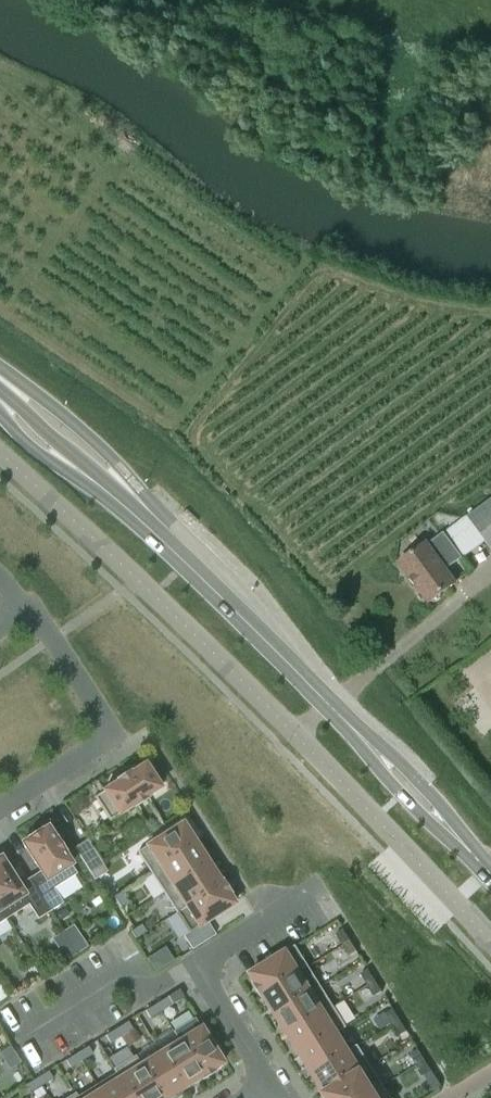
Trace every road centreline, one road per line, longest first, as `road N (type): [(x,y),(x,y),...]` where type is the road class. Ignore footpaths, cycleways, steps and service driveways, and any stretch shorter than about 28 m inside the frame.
road 1 (unclassified): [(0,456),(232,671),(490,941)]
road 2 (secondary): [(490,875),(185,564),(0,402)]
road 3 (residential): [(0,807),(91,749),(101,725),(25,607)]
road 4 (residential): [(32,1033),(121,979),(160,984),(193,966)]
road 5 (residential): [(318,887),(193,966)]
road 6 (residential): [(193,966),(269,1087)]

